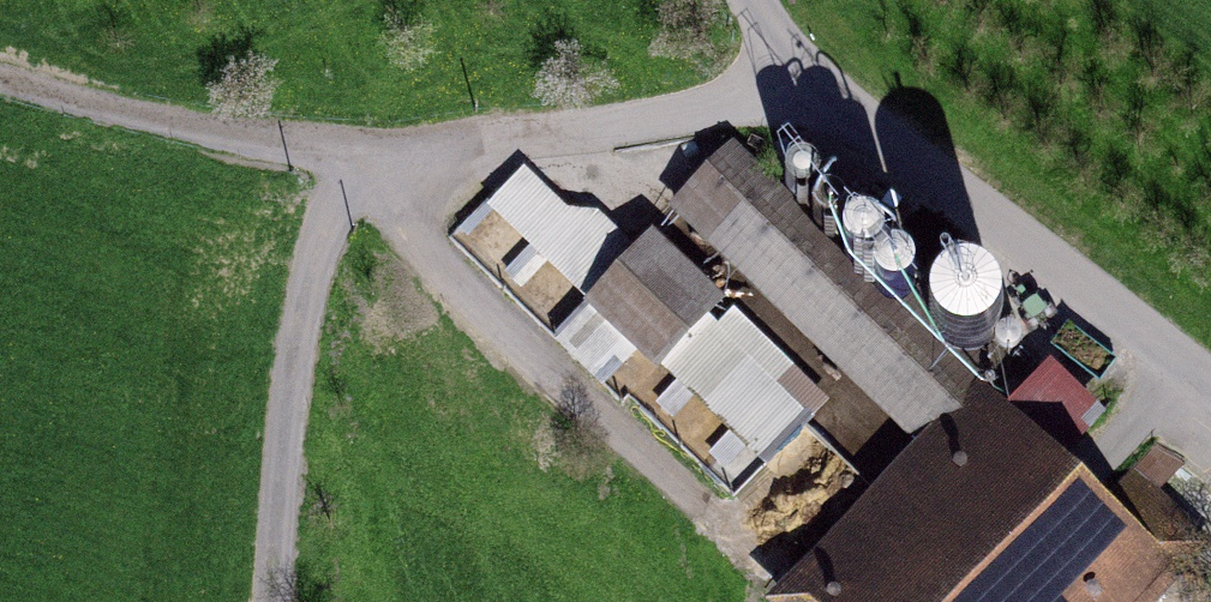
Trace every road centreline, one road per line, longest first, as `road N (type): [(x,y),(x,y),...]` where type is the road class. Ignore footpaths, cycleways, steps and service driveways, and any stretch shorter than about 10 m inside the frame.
road 1 (track): [(793,76),(726,104),(362,157),(0,83)]
road 2 (unclassified): [(750,0),(793,76),(1210,376)]
road 3 (track): [(362,157),(318,245),(299,330),(277,601)]

